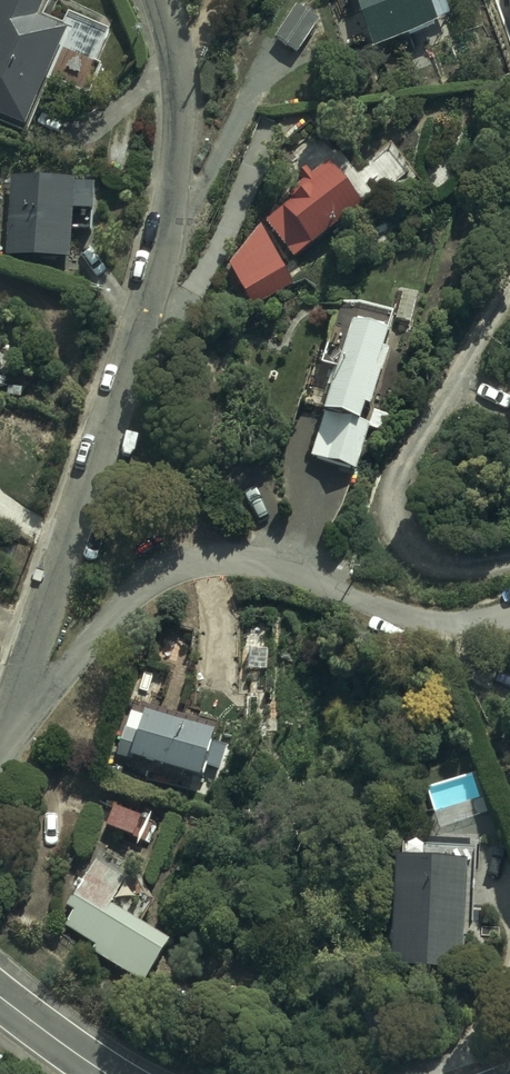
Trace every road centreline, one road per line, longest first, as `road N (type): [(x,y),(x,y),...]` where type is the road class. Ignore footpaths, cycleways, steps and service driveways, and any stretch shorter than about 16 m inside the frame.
road 1 (residential): [(161,0),(183,91),(166,230),(6,732)]
road 2 (residential): [(6,732),(135,591),(196,560),(270,567),(428,618),(509,614)]
road 3 (tertiary): [(0,997),(106,1073)]

